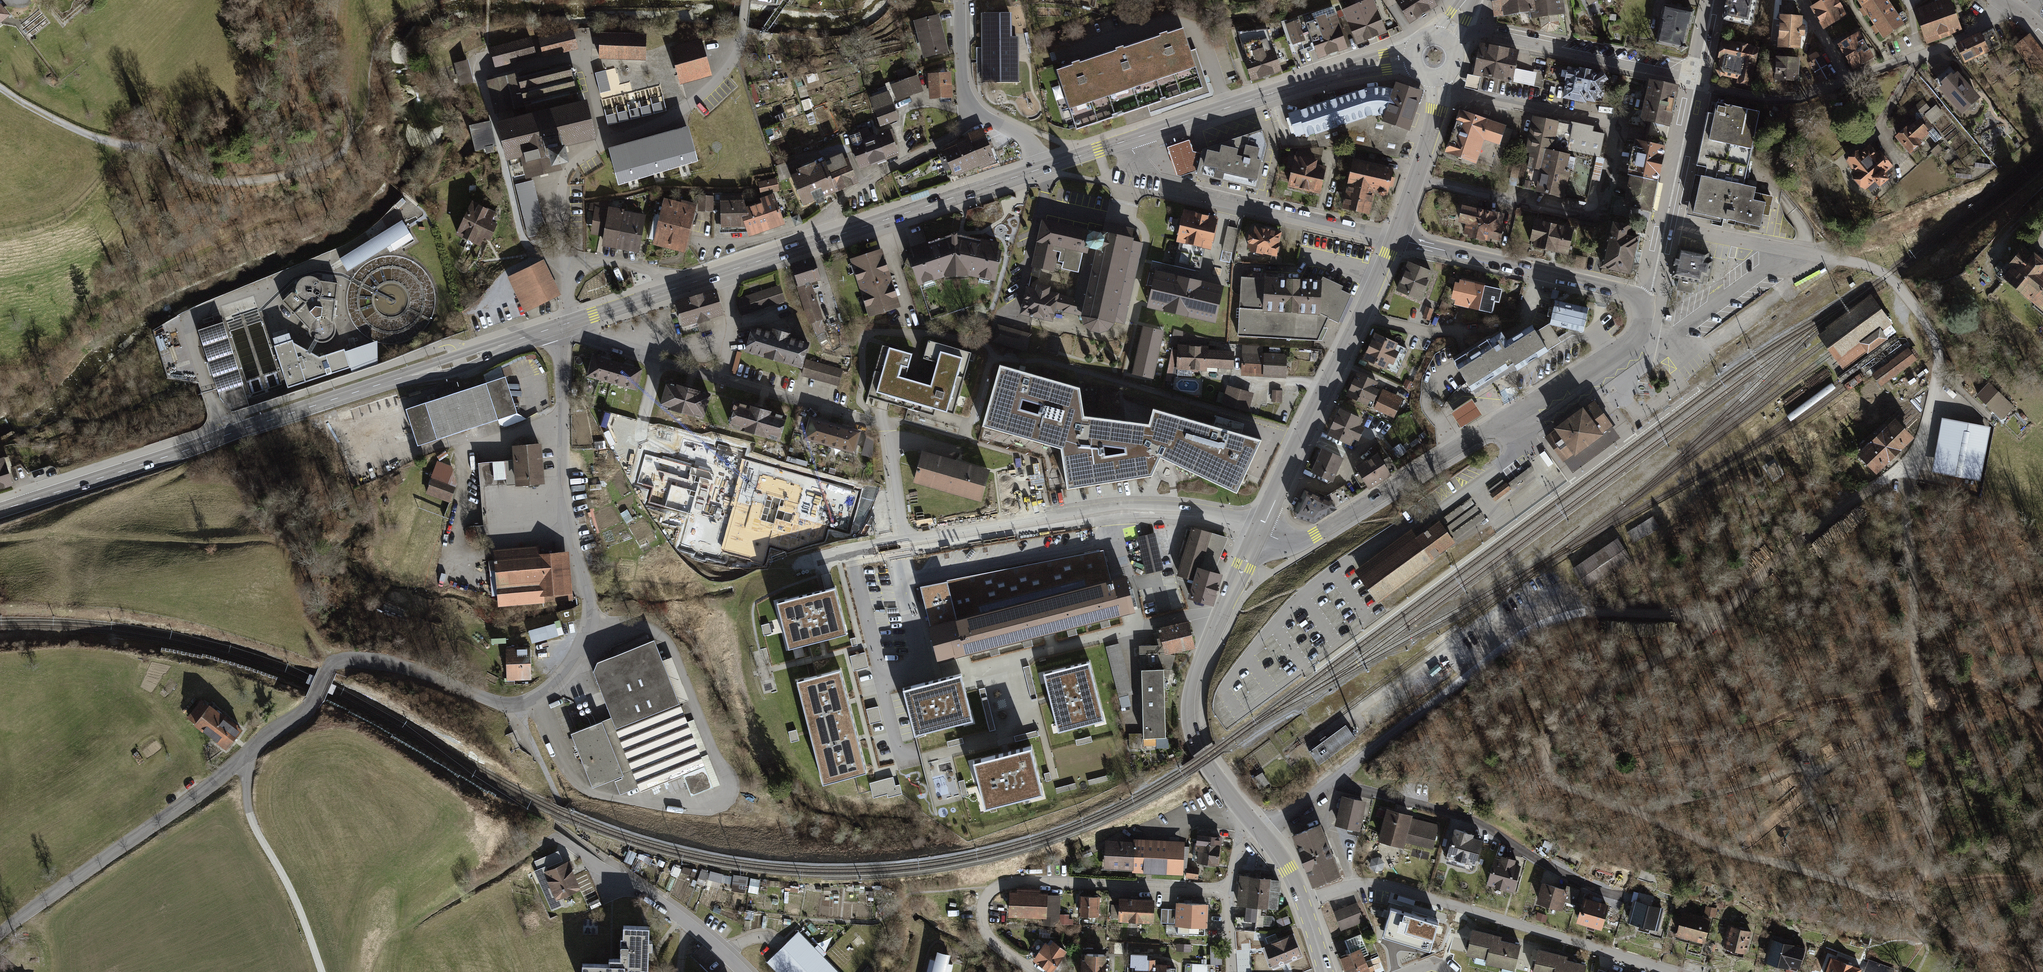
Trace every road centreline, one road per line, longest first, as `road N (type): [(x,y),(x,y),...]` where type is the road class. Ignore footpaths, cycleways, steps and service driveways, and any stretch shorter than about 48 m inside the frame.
road 1 (unclassified): [(246,755),(308,707),(337,661),(402,663),(515,705),(553,685),(570,666),(590,605),(564,490),(561,337),(568,324)]
road 2 (primary): [(0,510),(568,324)]
road 3 (unclassified): [(1468,675),(1485,650),(1540,615),(1713,619),(1735,608),(1789,549),(1901,471)]
road 4 (residential): [(1258,531),(1291,542),(1325,529),(1627,344),(1641,327),(1641,303)]
road 5 (residential): [(1416,177),(1581,218),(1603,211),(1616,126),(1440,96)]
road 6 (track): [(1901,471),(1930,847),(1904,900)]
road 7 (residential): [(1303,902),(1358,883),(1391,886),(1674,971)]
road 8 (track): [(0,88),(81,134),(154,151),(191,176),(243,184),(333,160),(350,138)]
road 9 (residential): [(905,546),(1157,511),(1220,517),(1258,531)]
road 10 (residential): [(1226,890),(1003,883),(981,903),(981,920),(1006,956),(1034,971)]
road 11 (track): [(1636,813),(1556,782),(1548,752),(1558,725),(1713,619)]
road 12 (tertiary): [(1394,239),(1258,531)]
road 13 (residential): [(1330,782),(1450,812),(1615,897)]
road 14 (track): [(1636,813),(1827,766),(1919,710)]
road 15 (unclassified): [(0,934),(246,755)]
road 16 (primary): [(1128,140),(1322,77),(1412,58)]
road 17 (residential): [(1128,140),(1162,186),(1394,239)]
road 18 (track): [(1904,900),(1636,813)]
road 19 (residential): [(1641,303),(1620,289),(1394,239)]
road 20 (residential): [(1452,47),(1474,33),(1696,81)]
road 21 (tertiary): [(1218,622),(1193,688),(1192,731),(1259,830)]
road 22 (unclassified): [(246,755),(250,815),(321,971)]
road 23 (residential): [(575,273),(521,235),(479,77)]
road 24 (primary): [(826,240),(1042,169)]
road 25 (residential): [(1888,275),(1666,226)]
road 26 (unclassified): [(602,143),(683,111),(719,79),(737,57),(746,0)]
road 27 (residential): [(1888,275),(1940,352),(1917,448),(1901,471)]
road 28 (residential): [(976,111),(960,135),(838,204),(822,222),(826,240)]
road 29 (unclassified): [(657,360),(857,417)]
road 30 (unclassified): [(479,77),(580,54),(602,143)]
road 31 (residential): [(1998,2),(1986,24),(1969,34),(1847,81)]
road 32 (residential): [(1330,782),(1468,675)]
road 33 (residential): [(740,971),(680,914),(605,869)]
road 34 (primary): [(673,289),(826,240)]
road 35 (track): [(0,232),(67,209),(123,147)]
road 36 (residential): [(575,273),(561,248),(564,179),(602,143)]
road 37 (residential): [(1696,81),(1666,226)]
road 38 (track): [(350,138),(332,61),(336,0)]
road 39 (unclassified): [(869,420),(887,430),(905,546)]

